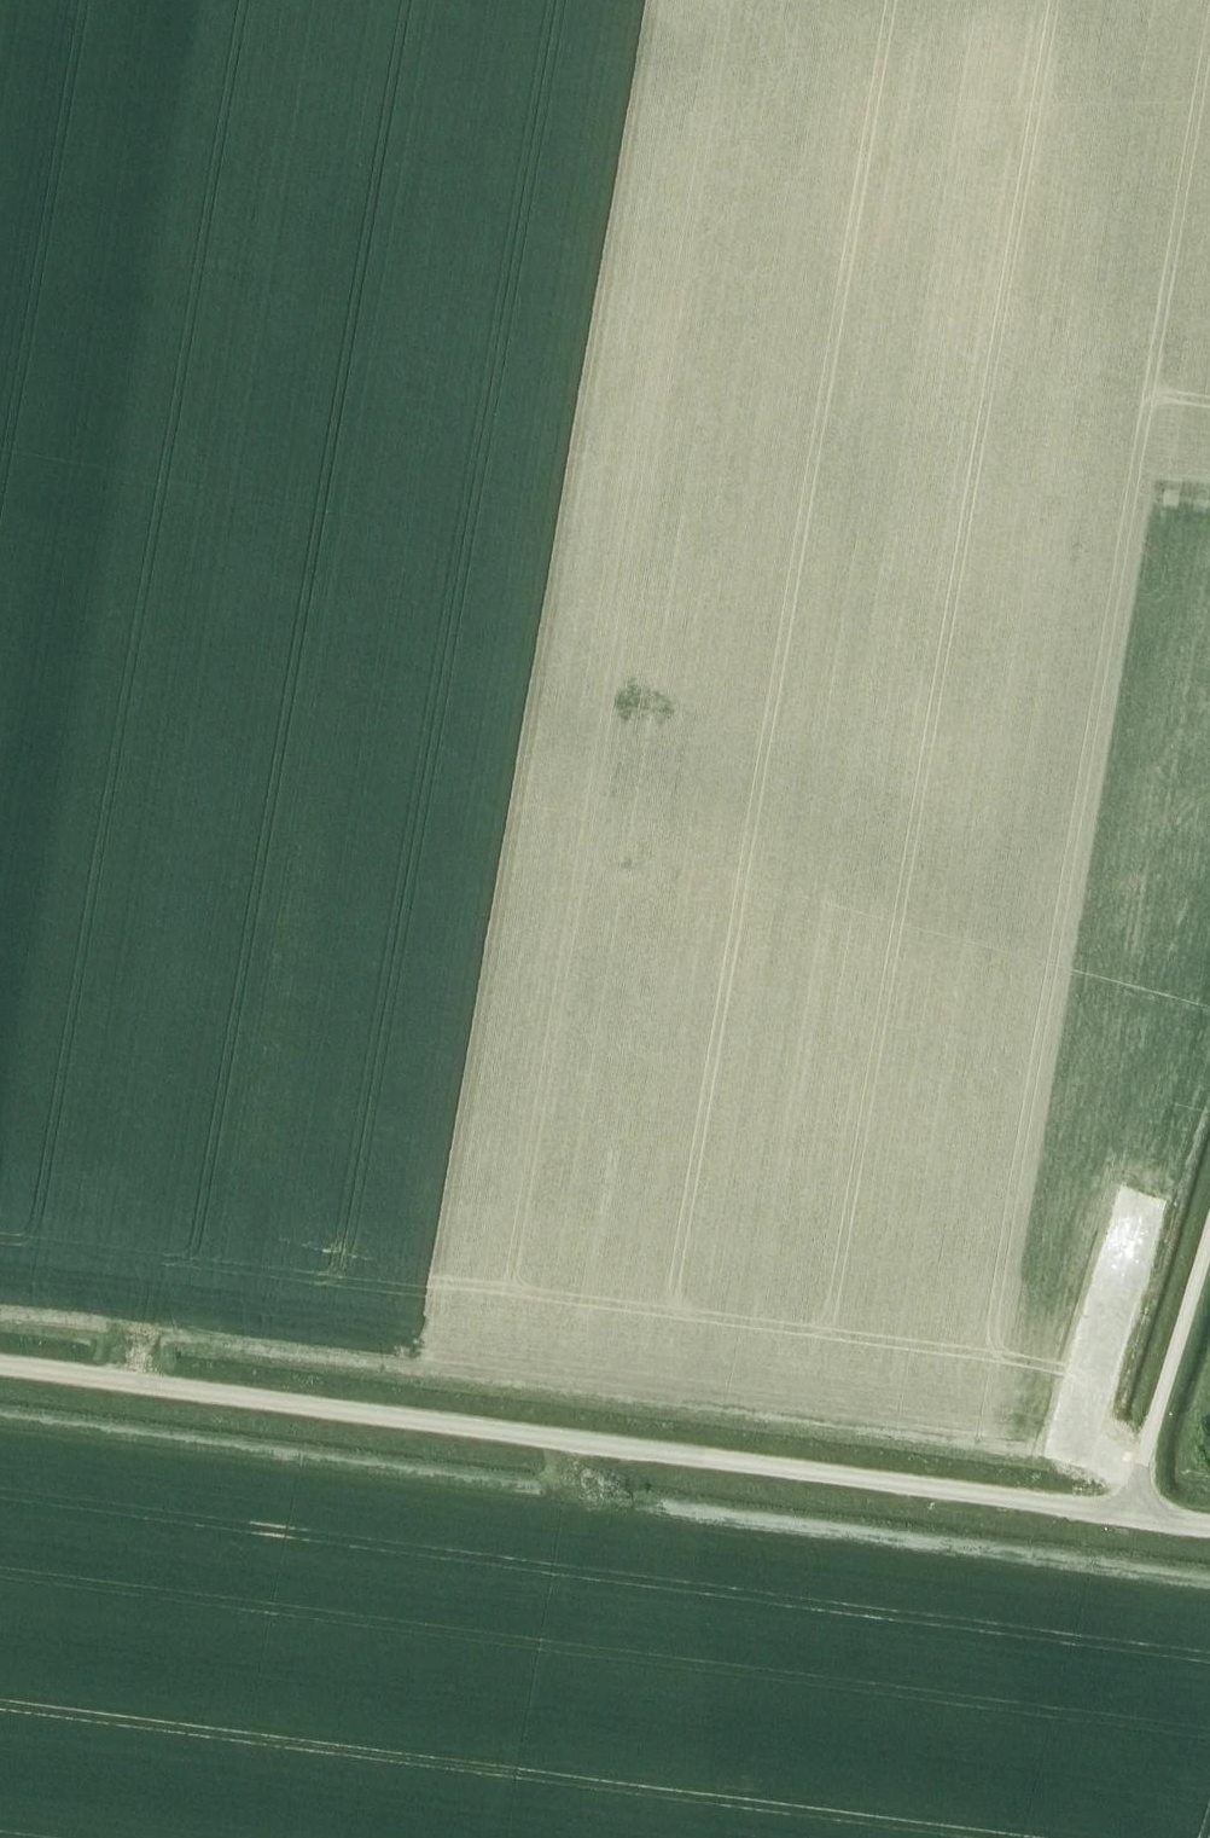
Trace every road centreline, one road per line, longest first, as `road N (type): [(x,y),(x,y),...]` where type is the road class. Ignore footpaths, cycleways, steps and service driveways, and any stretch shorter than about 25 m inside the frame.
road 1 (unclassified): [(1128,1515),(0,1364)]
road 2 (unclassified): [(1128,1515),(1209,1232)]

